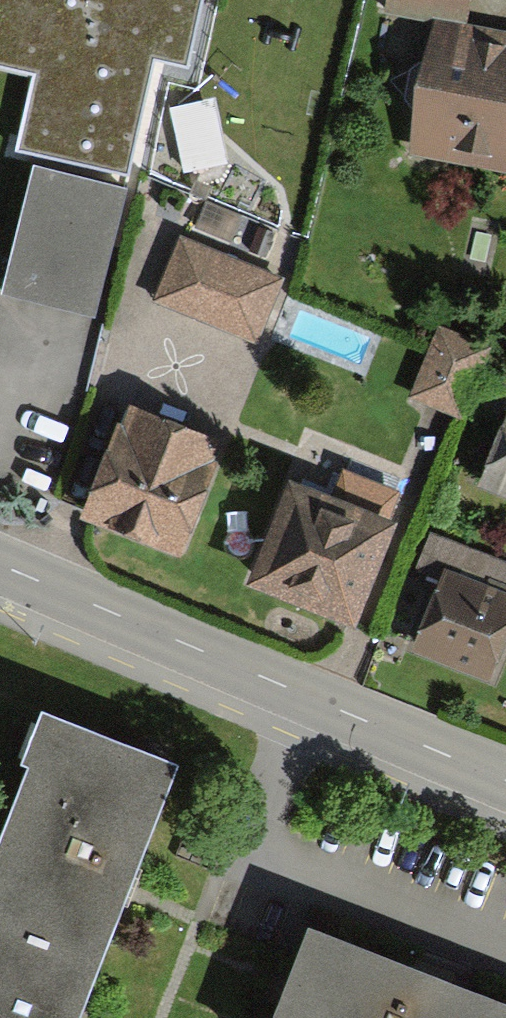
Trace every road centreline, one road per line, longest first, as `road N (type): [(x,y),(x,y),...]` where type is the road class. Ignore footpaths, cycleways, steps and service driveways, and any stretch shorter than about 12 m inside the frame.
road 1 (residential): [(0,579),(505,801)]

